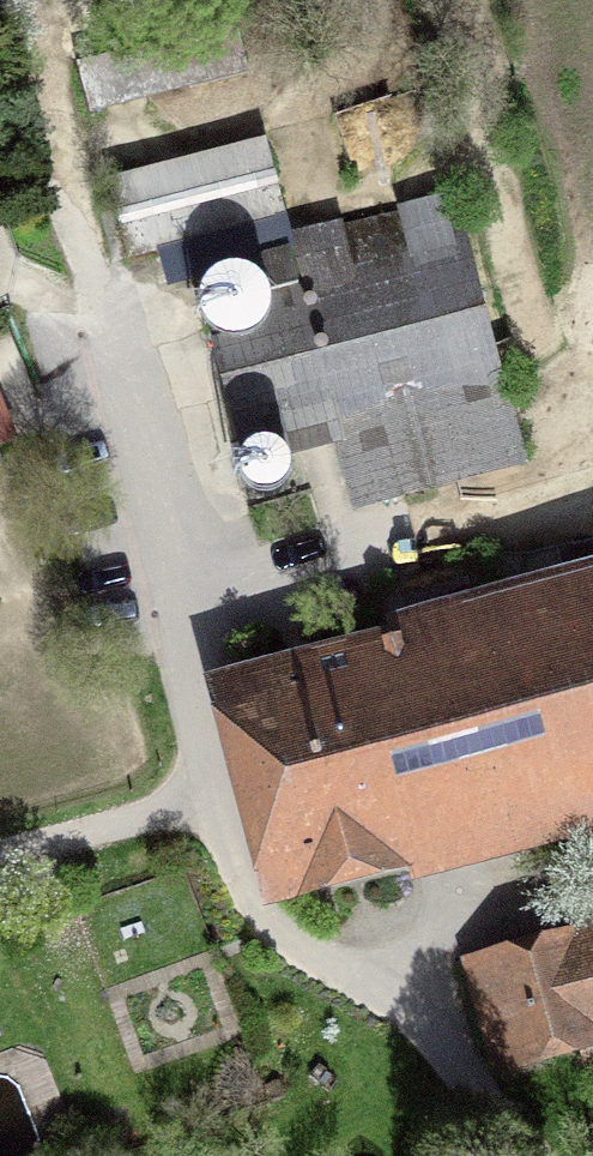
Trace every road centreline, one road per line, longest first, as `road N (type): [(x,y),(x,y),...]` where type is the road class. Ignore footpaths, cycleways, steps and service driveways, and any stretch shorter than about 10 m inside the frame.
road 1 (track): [(480,1095),(422,1010),(308,948),(254,891),(213,798),(30,110),(20,21),(8,0)]
road 2 (track): [(0,861),(213,798)]

